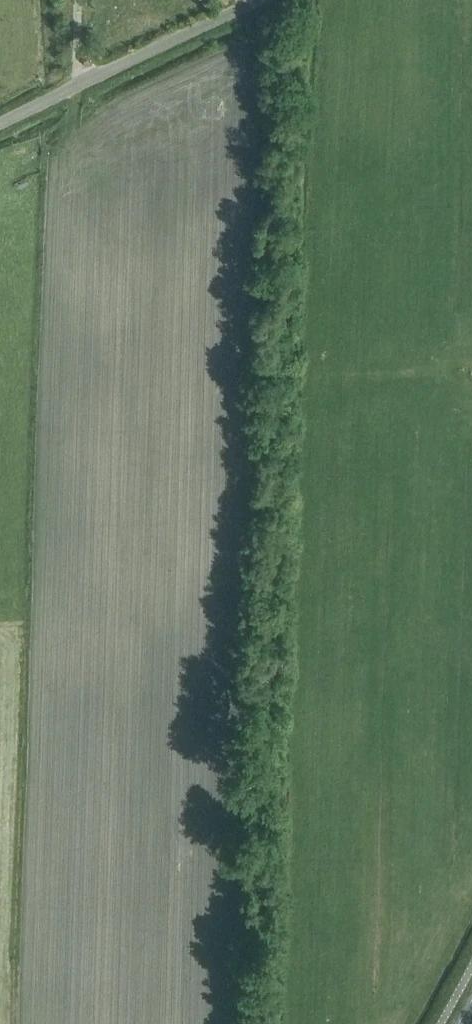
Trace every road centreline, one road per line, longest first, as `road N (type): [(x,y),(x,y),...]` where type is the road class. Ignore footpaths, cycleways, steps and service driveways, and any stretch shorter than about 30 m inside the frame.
road 1 (unclassified): [(0,123),(257,0)]

